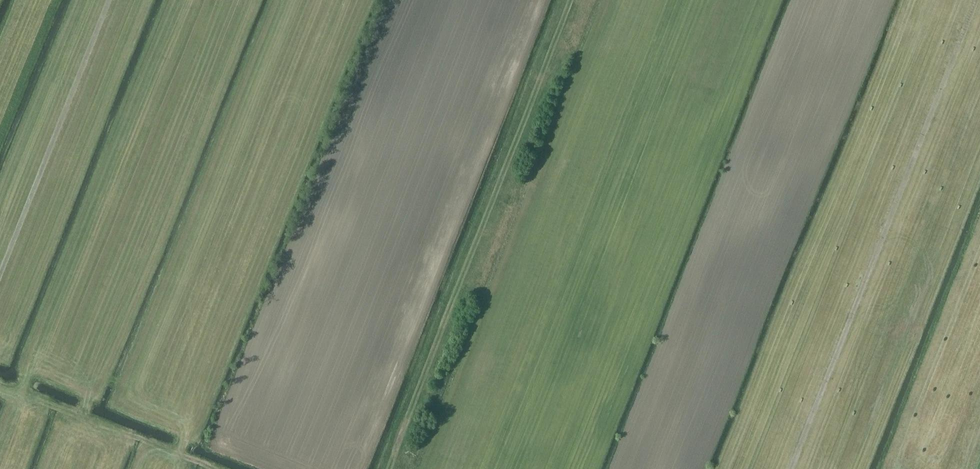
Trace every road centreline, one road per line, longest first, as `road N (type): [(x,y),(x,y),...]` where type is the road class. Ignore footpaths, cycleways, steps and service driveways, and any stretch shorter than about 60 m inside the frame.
road 1 (track): [(791,468),(975,0)]
road 2 (track): [(563,0),(391,468)]
road 3 (track): [(0,272),(108,0)]
road 4 (track): [(212,468),(0,387)]

